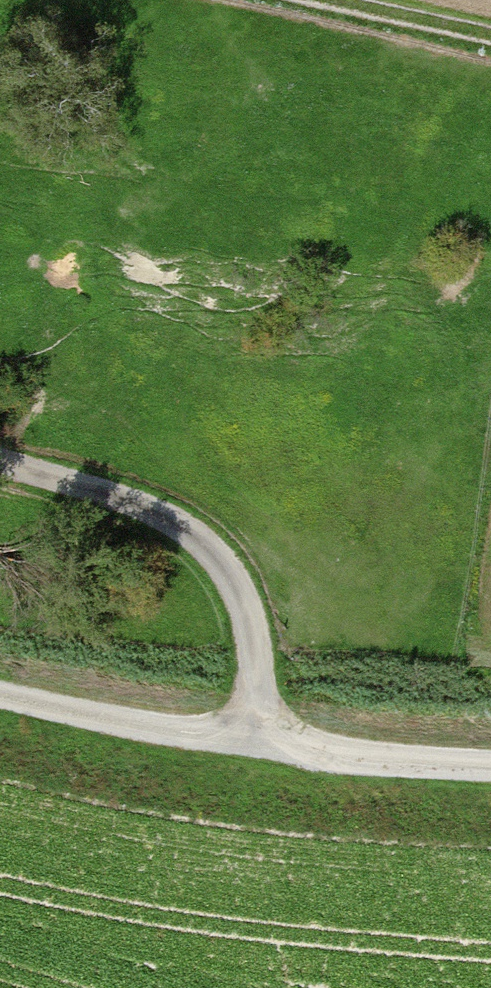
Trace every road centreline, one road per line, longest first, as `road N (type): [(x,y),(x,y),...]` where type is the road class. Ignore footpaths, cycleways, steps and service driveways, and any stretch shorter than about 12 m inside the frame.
road 1 (track): [(490,778),(0,722)]
road 2 (track): [(279,754),(259,639),(180,525),(0,462)]
road 3 (track): [(490,41),(311,0)]

